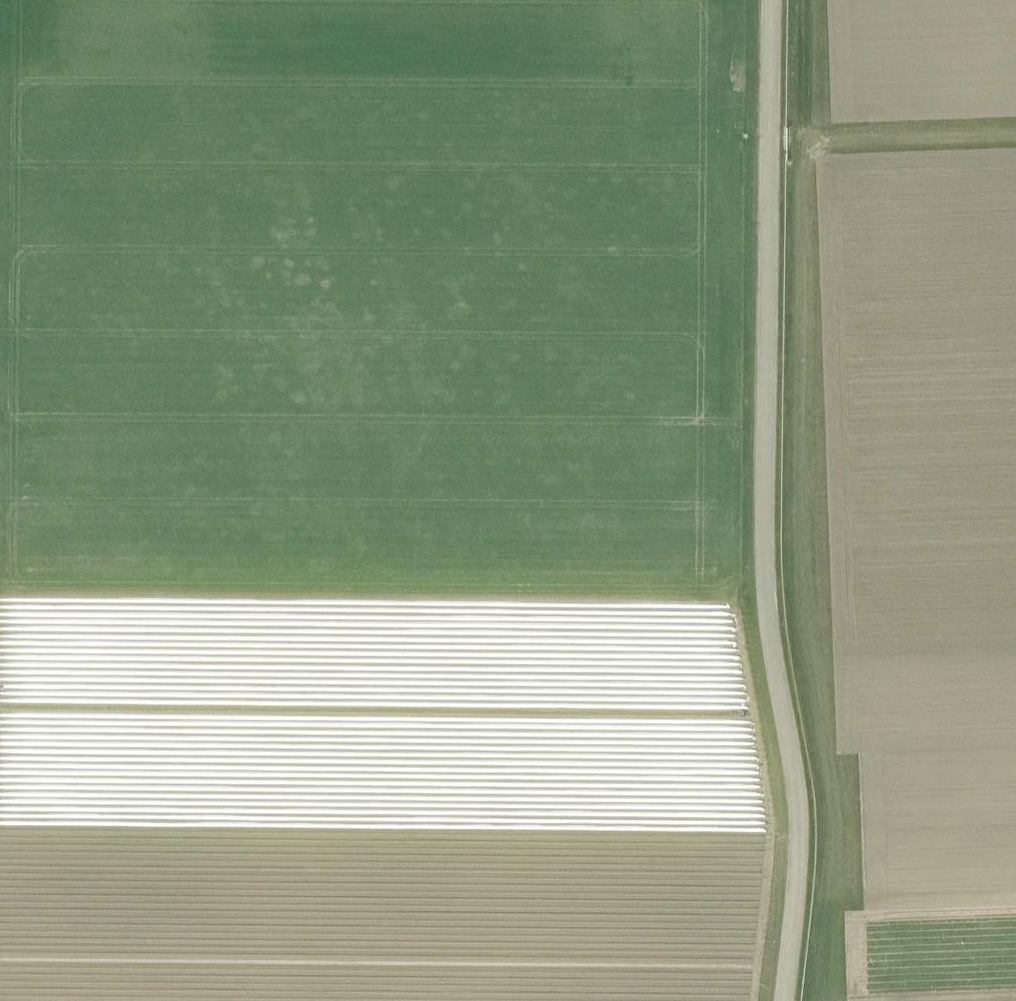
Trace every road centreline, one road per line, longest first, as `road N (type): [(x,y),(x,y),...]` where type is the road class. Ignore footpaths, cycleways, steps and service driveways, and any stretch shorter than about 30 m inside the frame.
road 1 (unclassified): [(777,1000),(795,826),(763,560),(769,0)]

